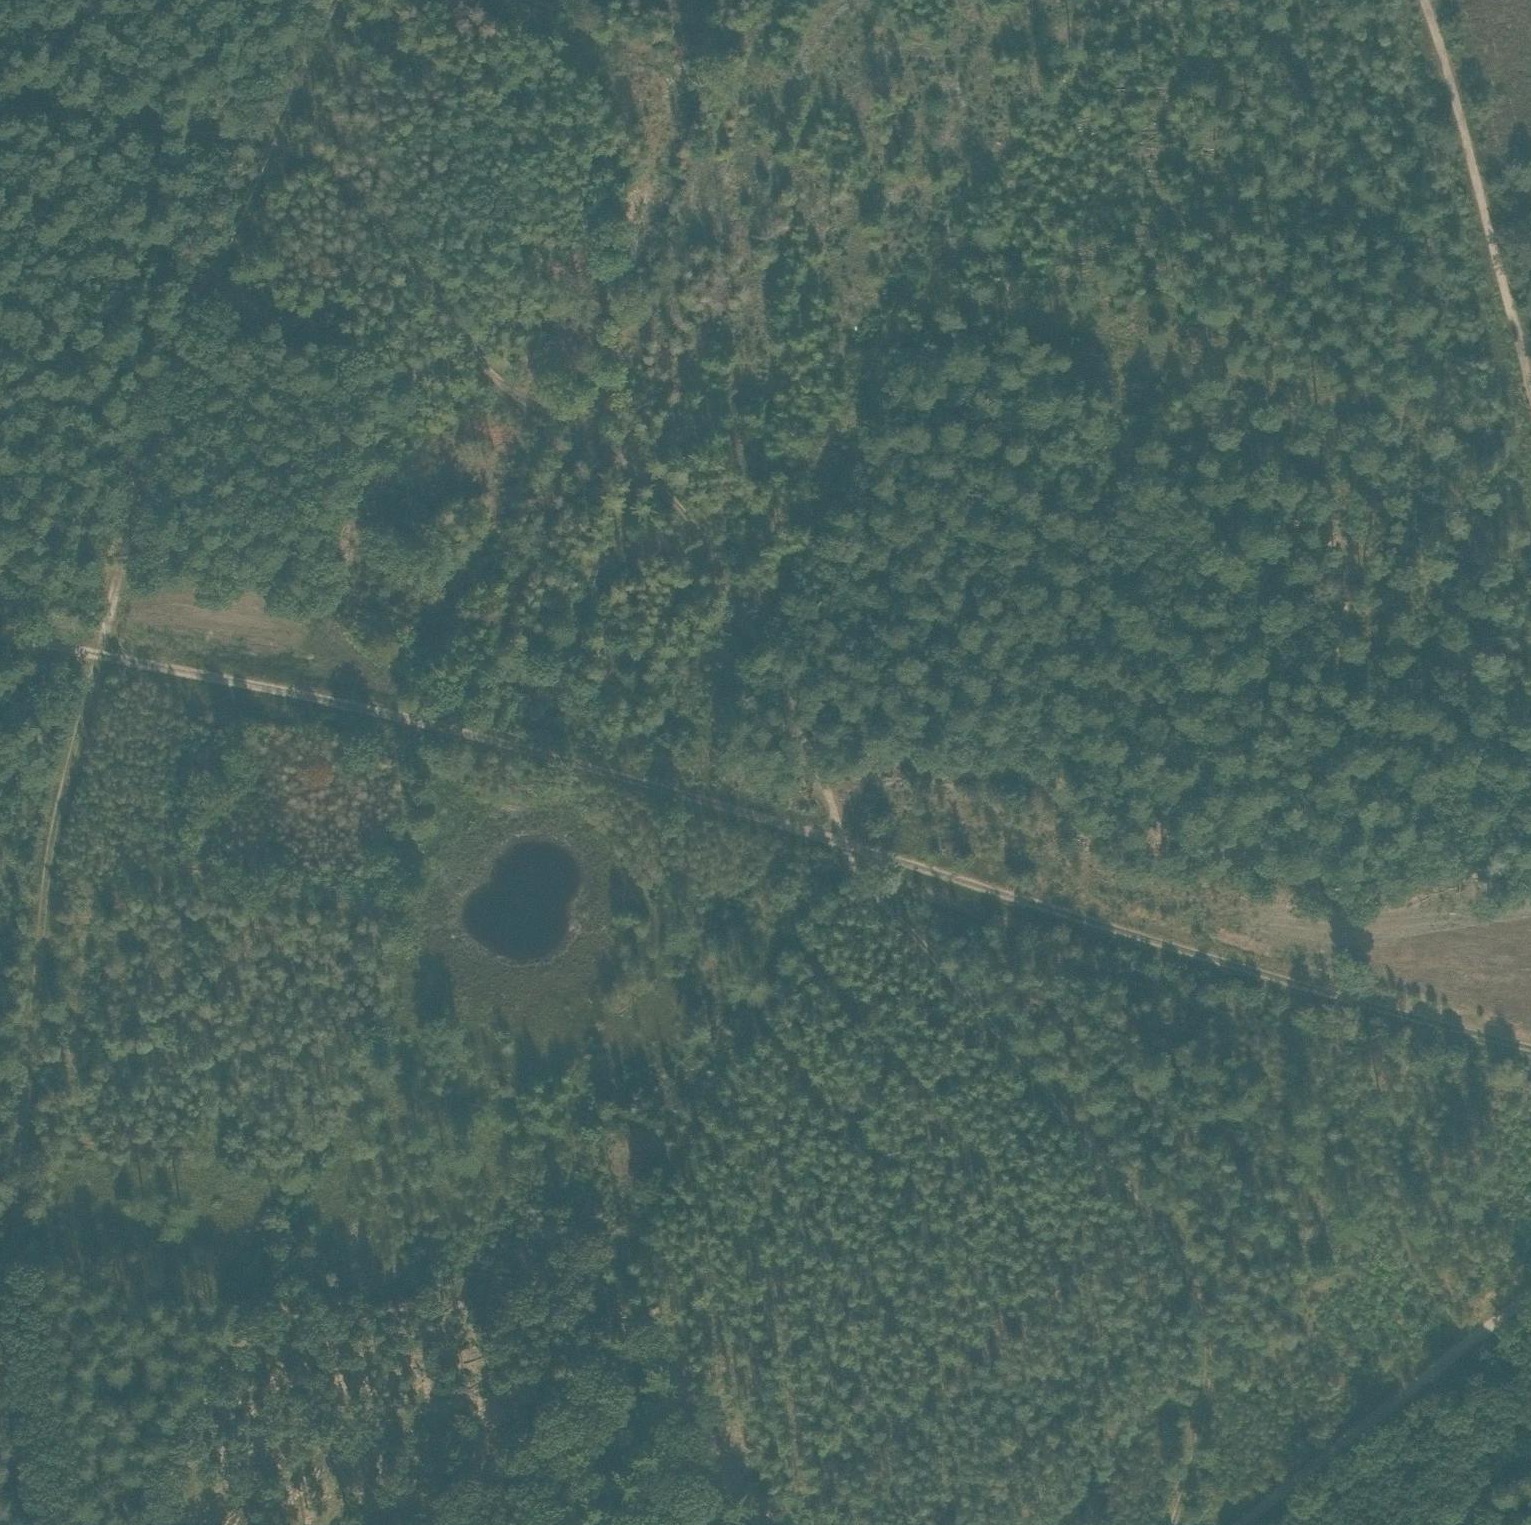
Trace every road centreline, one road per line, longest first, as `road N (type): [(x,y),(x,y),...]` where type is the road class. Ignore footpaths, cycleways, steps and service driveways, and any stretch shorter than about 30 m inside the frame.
road 1 (track): [(0,113),(266,145),(328,167),(469,352),(689,508),(781,643)]
road 2 (track): [(1174,1524),(1194,1473),(1208,1316),(1198,1279),(1152,1210),(1088,1148),(843,846)]
road 3 (track): [(0,638),(93,654),(195,306),(336,0)]
road 4 (track): [(843,846),(1530,1047)]
road 5 (track): [(1424,0),(1530,380)]
road 6 (track): [(1530,1291),(1253,1524)]
road 7 (track): [(781,643),(843,846)]
road 8 (track): [(704,801),(843,846)]

